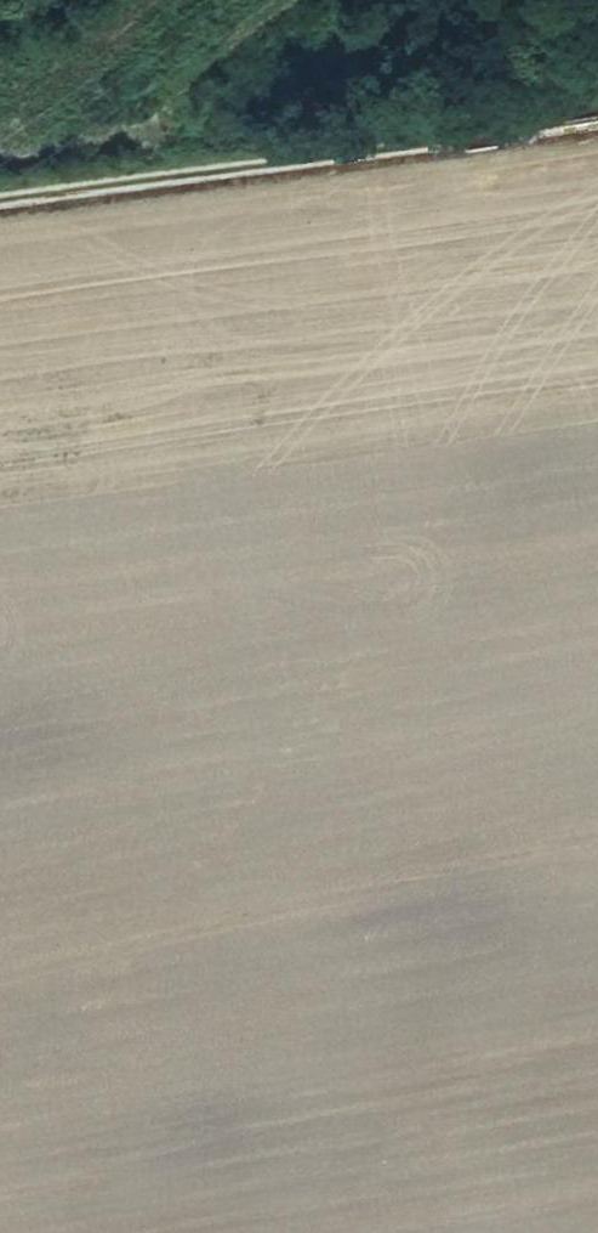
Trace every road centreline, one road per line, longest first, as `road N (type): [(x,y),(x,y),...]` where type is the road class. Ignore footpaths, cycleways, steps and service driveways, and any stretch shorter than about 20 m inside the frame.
road 1 (track): [(597,120),(0,204)]

